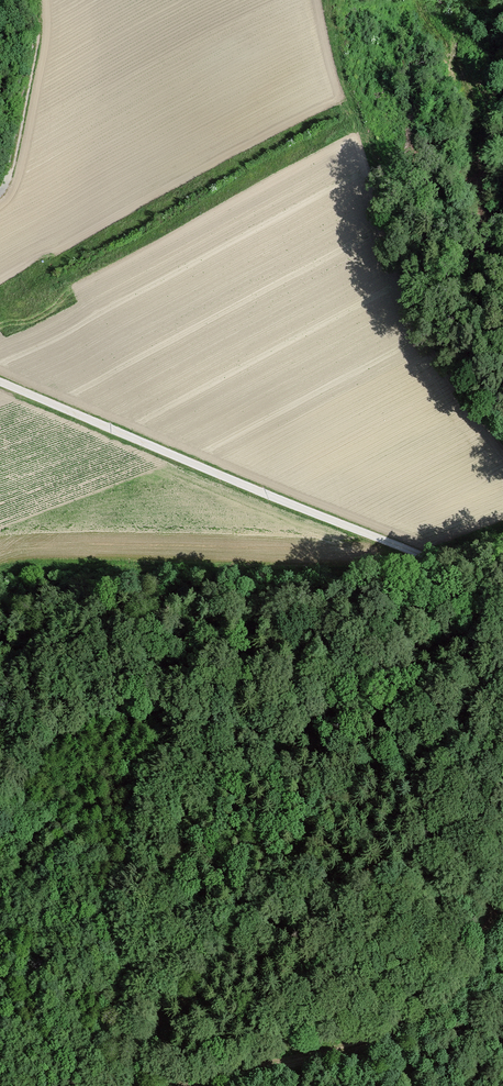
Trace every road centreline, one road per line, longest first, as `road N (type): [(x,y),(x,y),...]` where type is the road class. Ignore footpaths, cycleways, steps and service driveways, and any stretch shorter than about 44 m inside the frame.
road 1 (track): [(502,589),(0,381)]
road 2 (track): [(181,1085),(297,1062),(408,1025),(454,985),(502,912)]
road 3 (track): [(476,225),(480,176),(470,91),(458,57),(419,0)]
road 4 (track): [(0,193),(36,39),(34,0)]

